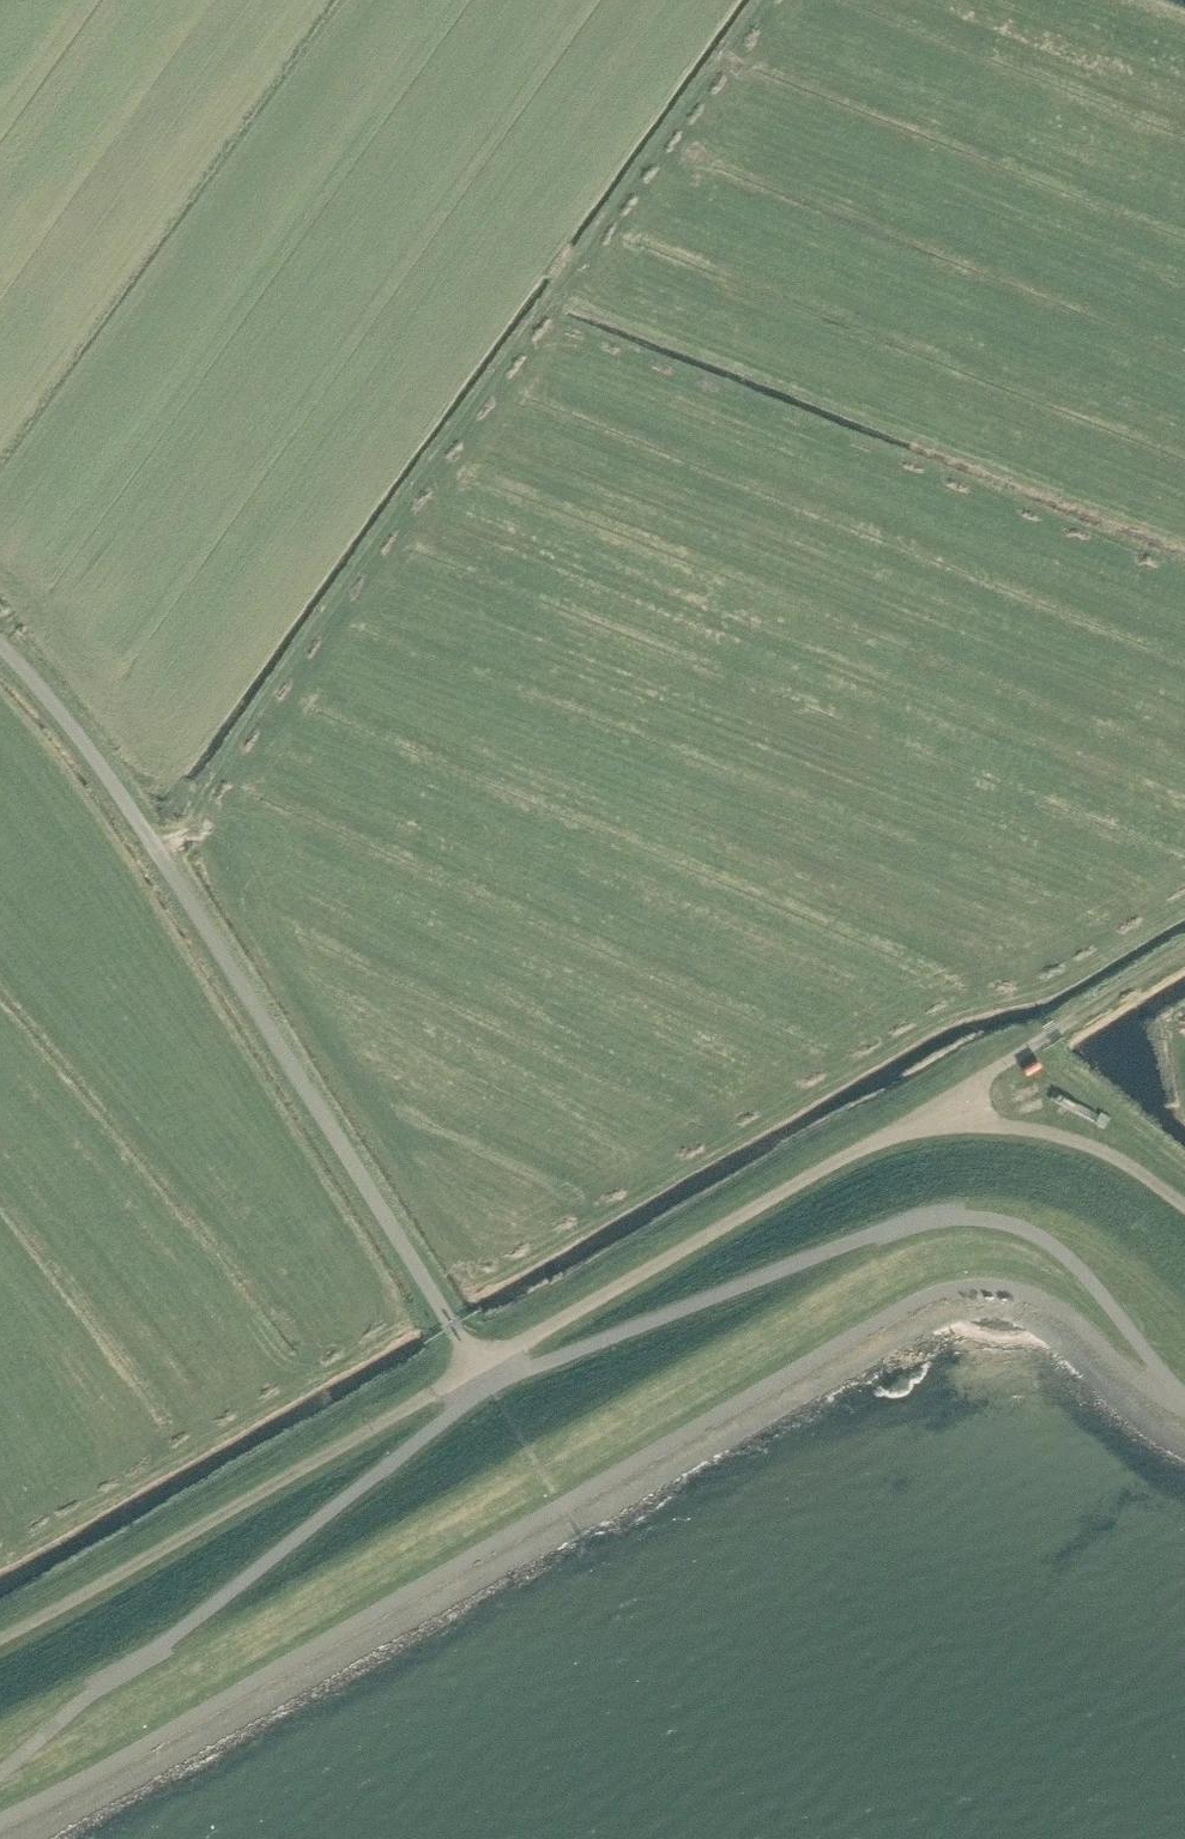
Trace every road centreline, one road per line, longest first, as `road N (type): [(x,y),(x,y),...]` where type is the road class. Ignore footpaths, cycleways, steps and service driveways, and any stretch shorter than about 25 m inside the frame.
road 1 (unclassified): [(479,1368),(167,865),(82,739),(0,643)]
road 2 (track): [(1184,955),(868,1144)]

